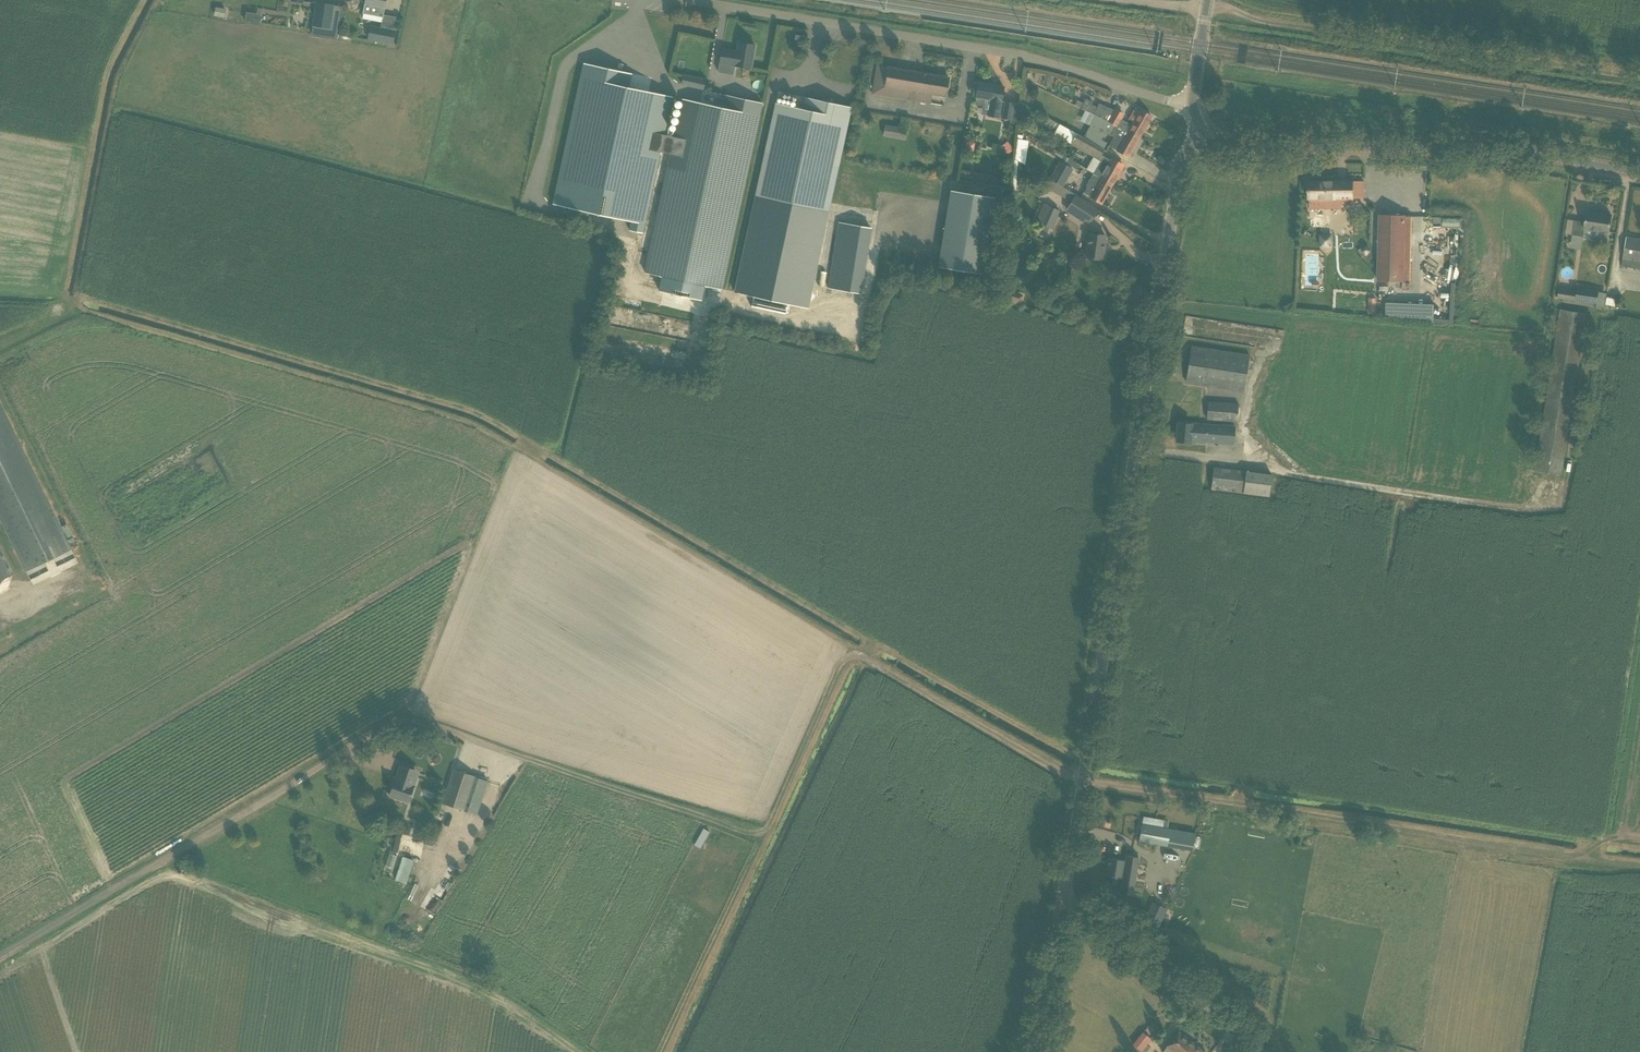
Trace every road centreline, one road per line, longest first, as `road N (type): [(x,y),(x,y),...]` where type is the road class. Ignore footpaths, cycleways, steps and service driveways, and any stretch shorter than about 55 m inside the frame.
road 1 (track): [(1639,869),(1102,786),(1061,774),(854,657),(836,672),(770,822),(751,834),(499,748)]
road 2 (unclassified): [(1066,893),(1180,165),(1205,135)]
road 3 (unclassified): [(1194,104),(1015,57),(676,0)]
road 4 (track): [(1207,9),(1301,34),(1639,85)]
road 5 (tertiary): [(1639,172),(1474,149),(1223,146),(1205,135)]
road 6 (unclassified): [(1257,1051),(1066,893)]
road 7 (unclassified): [(1038,1051),(1066,893)]

